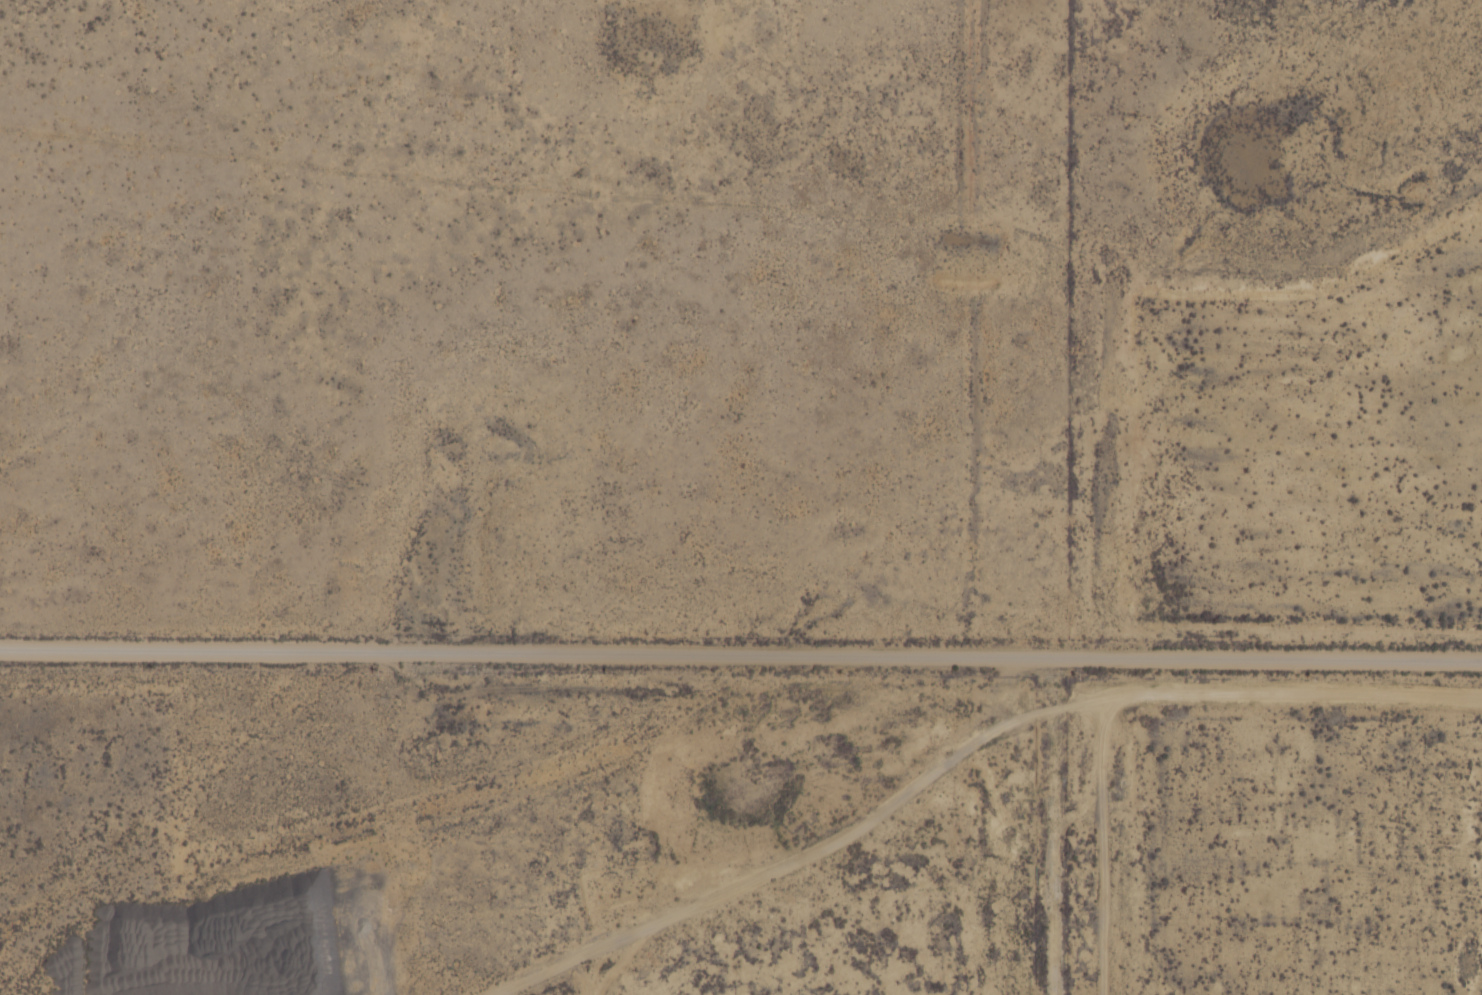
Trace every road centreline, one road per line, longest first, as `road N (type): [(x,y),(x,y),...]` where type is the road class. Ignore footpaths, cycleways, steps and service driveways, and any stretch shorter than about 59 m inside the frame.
road 1 (tertiary): [(0,645),(1481,652)]

